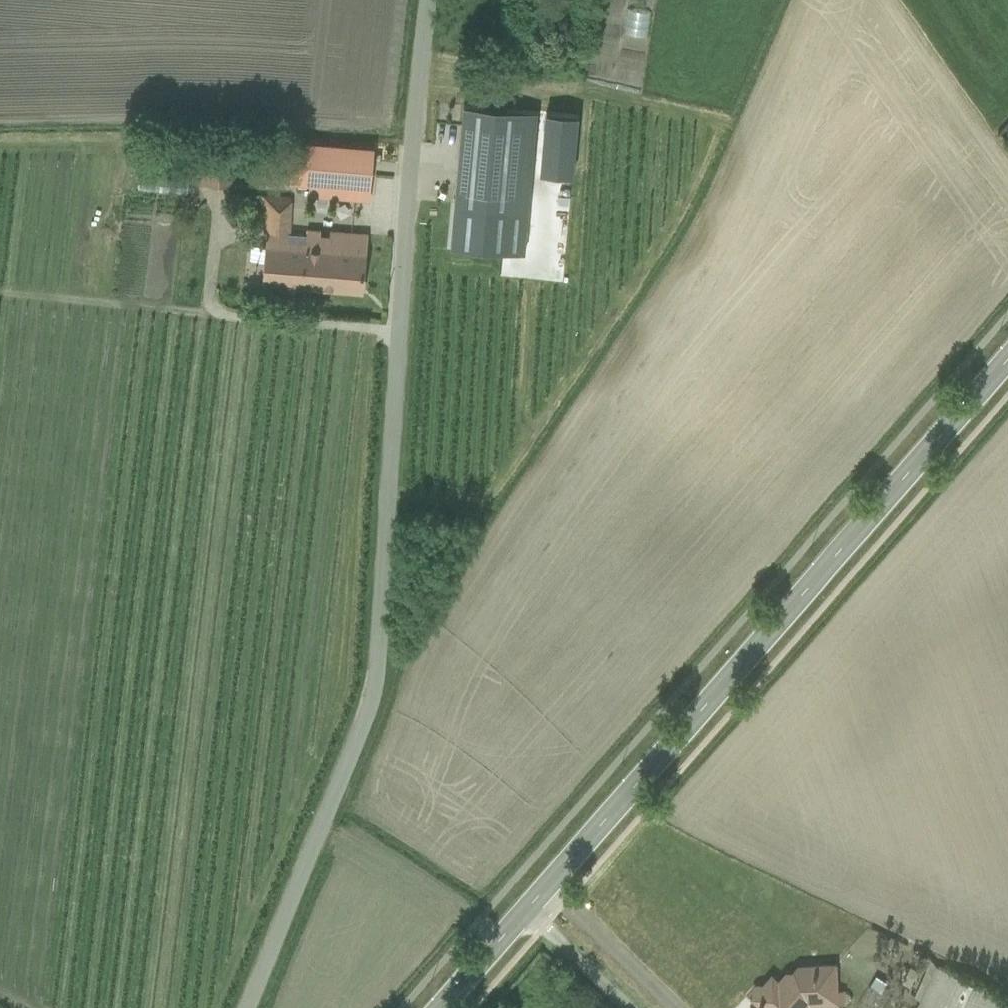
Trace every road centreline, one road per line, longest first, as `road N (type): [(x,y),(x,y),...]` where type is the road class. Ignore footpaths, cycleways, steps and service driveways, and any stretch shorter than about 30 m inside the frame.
road 1 (unclassified): [(250,1007),(332,807),(381,658),(430,0)]
road 2 (primary): [(1007,356),(522,907)]
road 3 (residential): [(522,907),(636,1007)]
road 4 (primary): [(522,907),(436,1007)]

